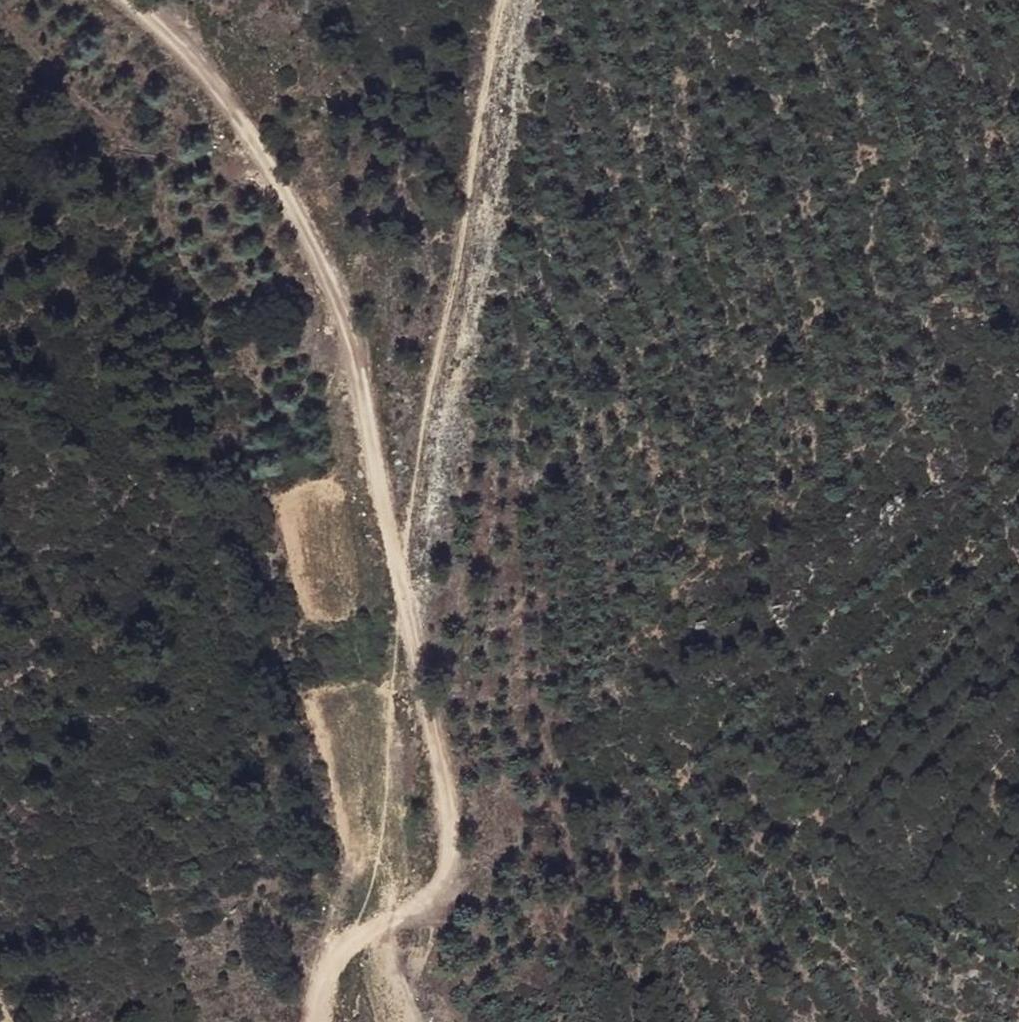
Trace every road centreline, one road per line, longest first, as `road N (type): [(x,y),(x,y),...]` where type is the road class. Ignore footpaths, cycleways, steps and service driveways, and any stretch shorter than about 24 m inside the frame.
road 1 (track): [(314,1021),(319,981),(338,950),(431,912),(453,882),(457,853),(359,344),(322,254),(232,97),(133,0)]

